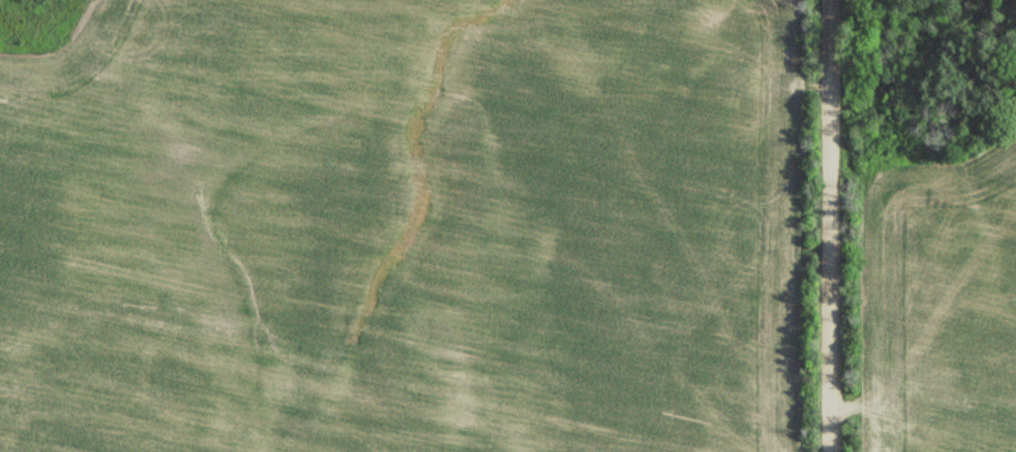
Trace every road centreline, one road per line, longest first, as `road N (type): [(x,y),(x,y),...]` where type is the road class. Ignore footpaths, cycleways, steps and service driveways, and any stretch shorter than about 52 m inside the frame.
road 1 (residential): [(832,451),(829,0)]

